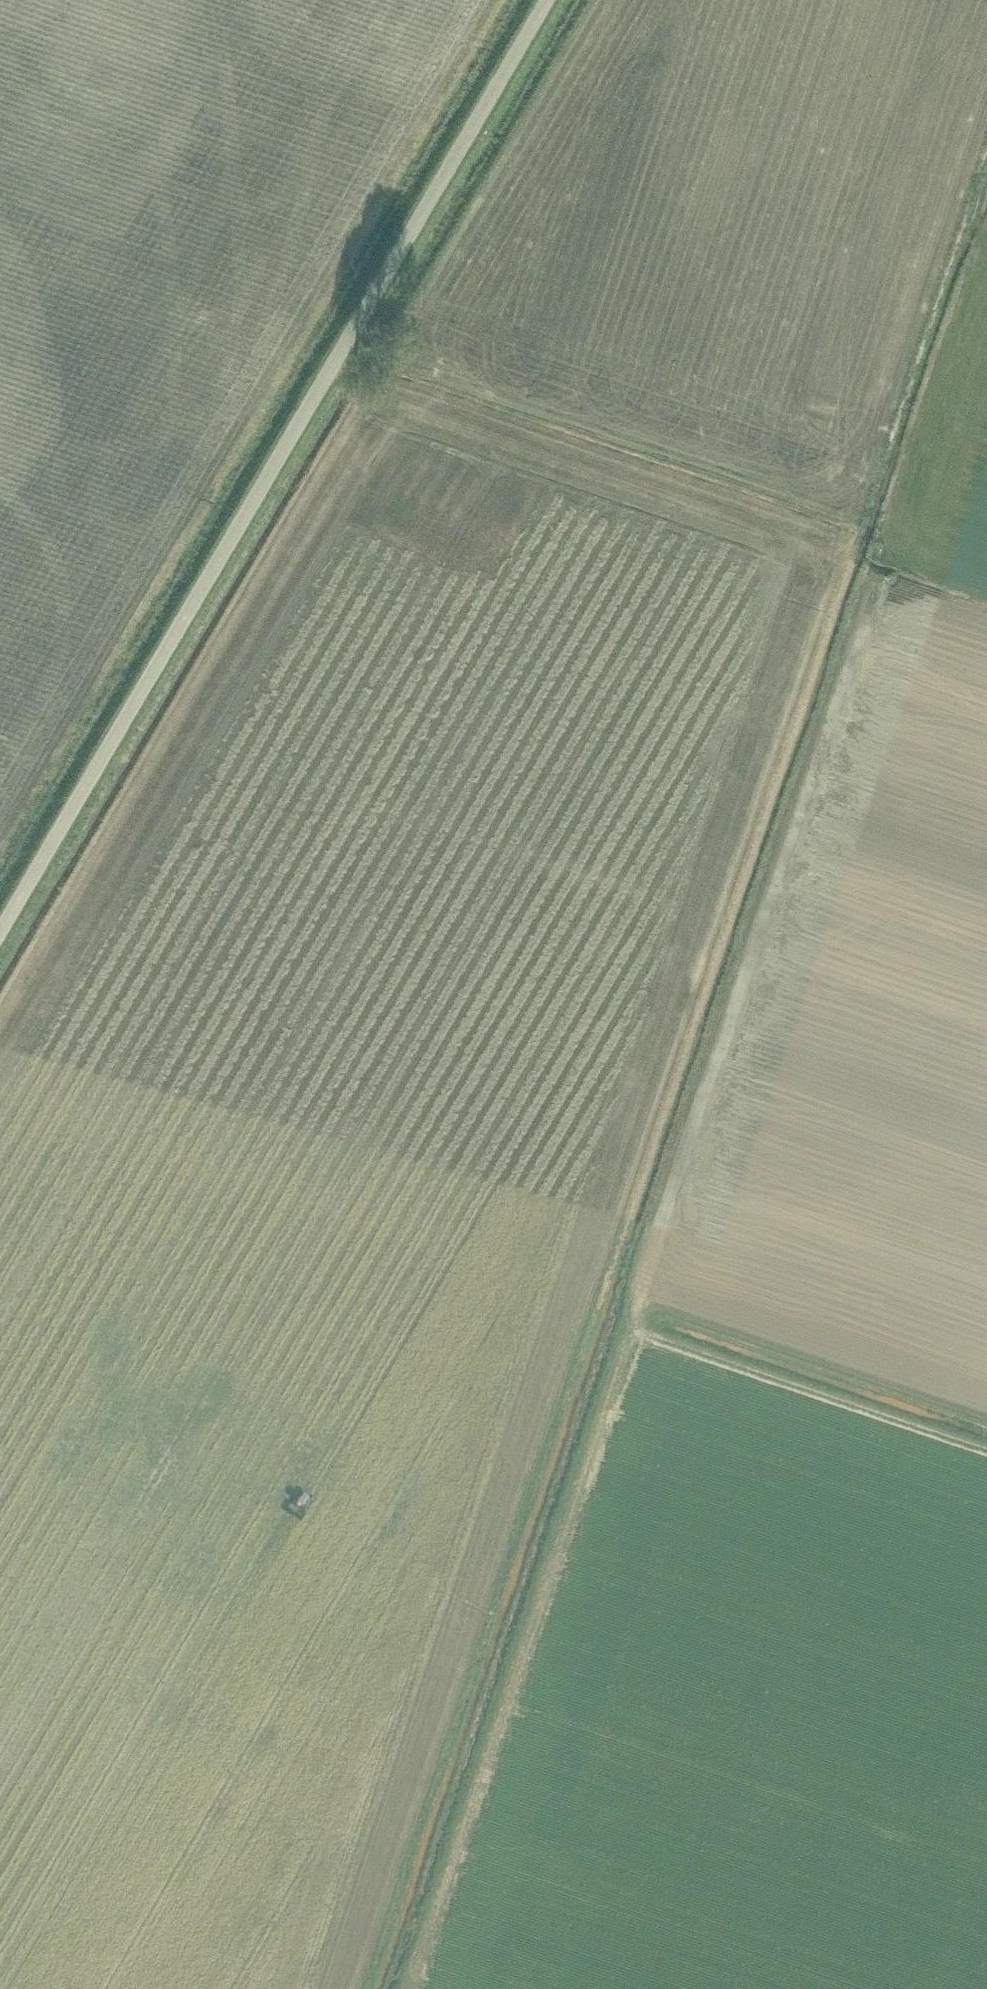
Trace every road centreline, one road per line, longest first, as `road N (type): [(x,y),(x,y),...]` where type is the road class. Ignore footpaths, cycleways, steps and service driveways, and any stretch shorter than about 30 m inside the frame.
road 1 (unclassified): [(0,930),(544,0)]

